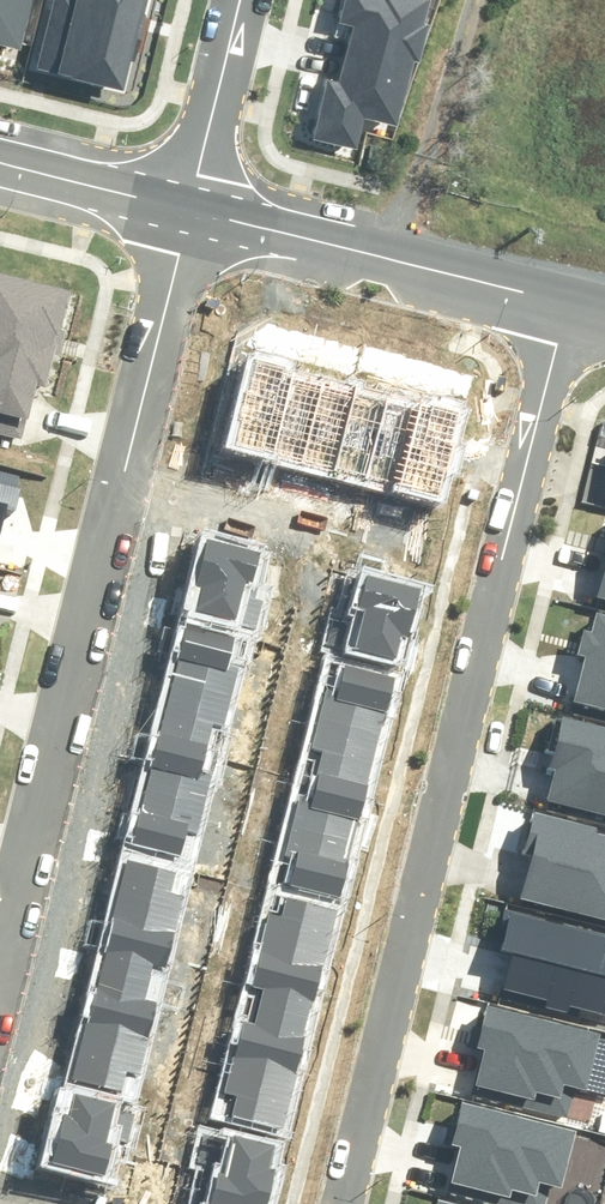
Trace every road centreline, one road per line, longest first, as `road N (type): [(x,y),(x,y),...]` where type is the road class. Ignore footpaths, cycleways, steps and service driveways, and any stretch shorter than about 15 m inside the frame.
road 1 (residential): [(562,311),(332,1203)]
road 2 (residential): [(186,213),(0,971)]
road 3 (tertiary): [(186,213),(378,257),(562,311)]
road 4 (residential): [(186,213),(241,0)]
road 5 (tertiary): [(0,166),(186,213)]

